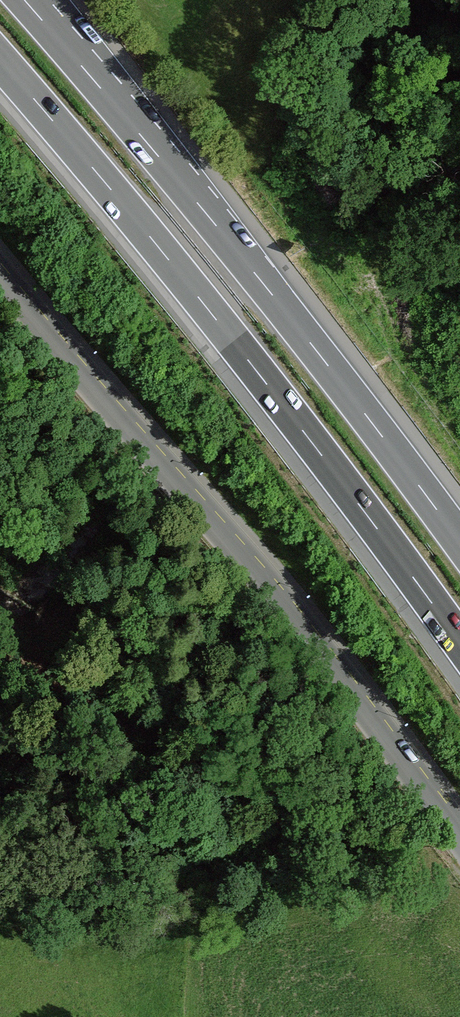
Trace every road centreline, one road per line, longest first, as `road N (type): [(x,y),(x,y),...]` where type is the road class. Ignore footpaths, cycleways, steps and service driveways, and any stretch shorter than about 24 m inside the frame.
road 1 (motorway): [(0,62),(202,303),(459,643)]
road 2 (residential): [(0,275),(459,832)]
road 3 (motorway): [(459,541),(263,282),(26,0)]

